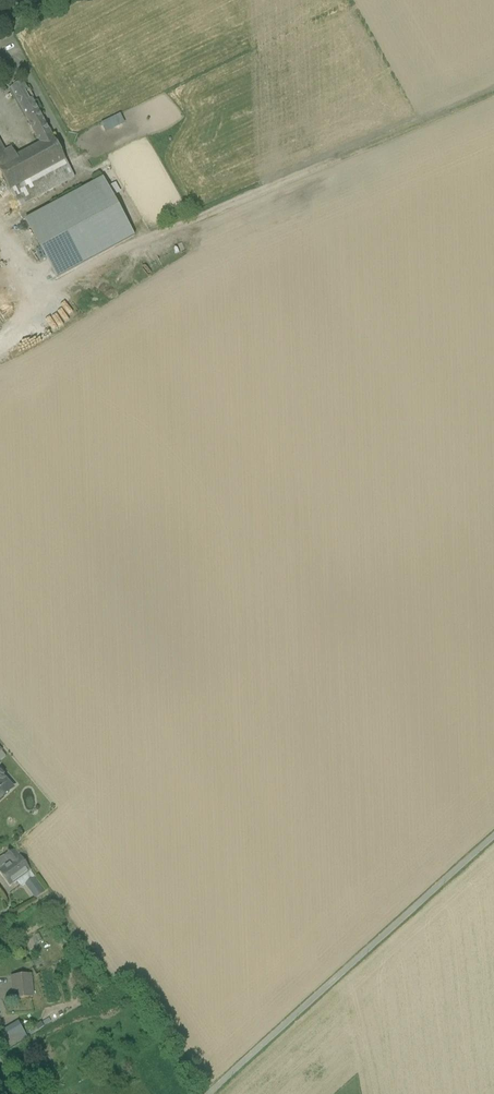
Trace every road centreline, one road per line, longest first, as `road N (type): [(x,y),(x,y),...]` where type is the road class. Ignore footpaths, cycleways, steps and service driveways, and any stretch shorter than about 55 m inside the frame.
road 1 (track): [(210,1093),(493,834)]

